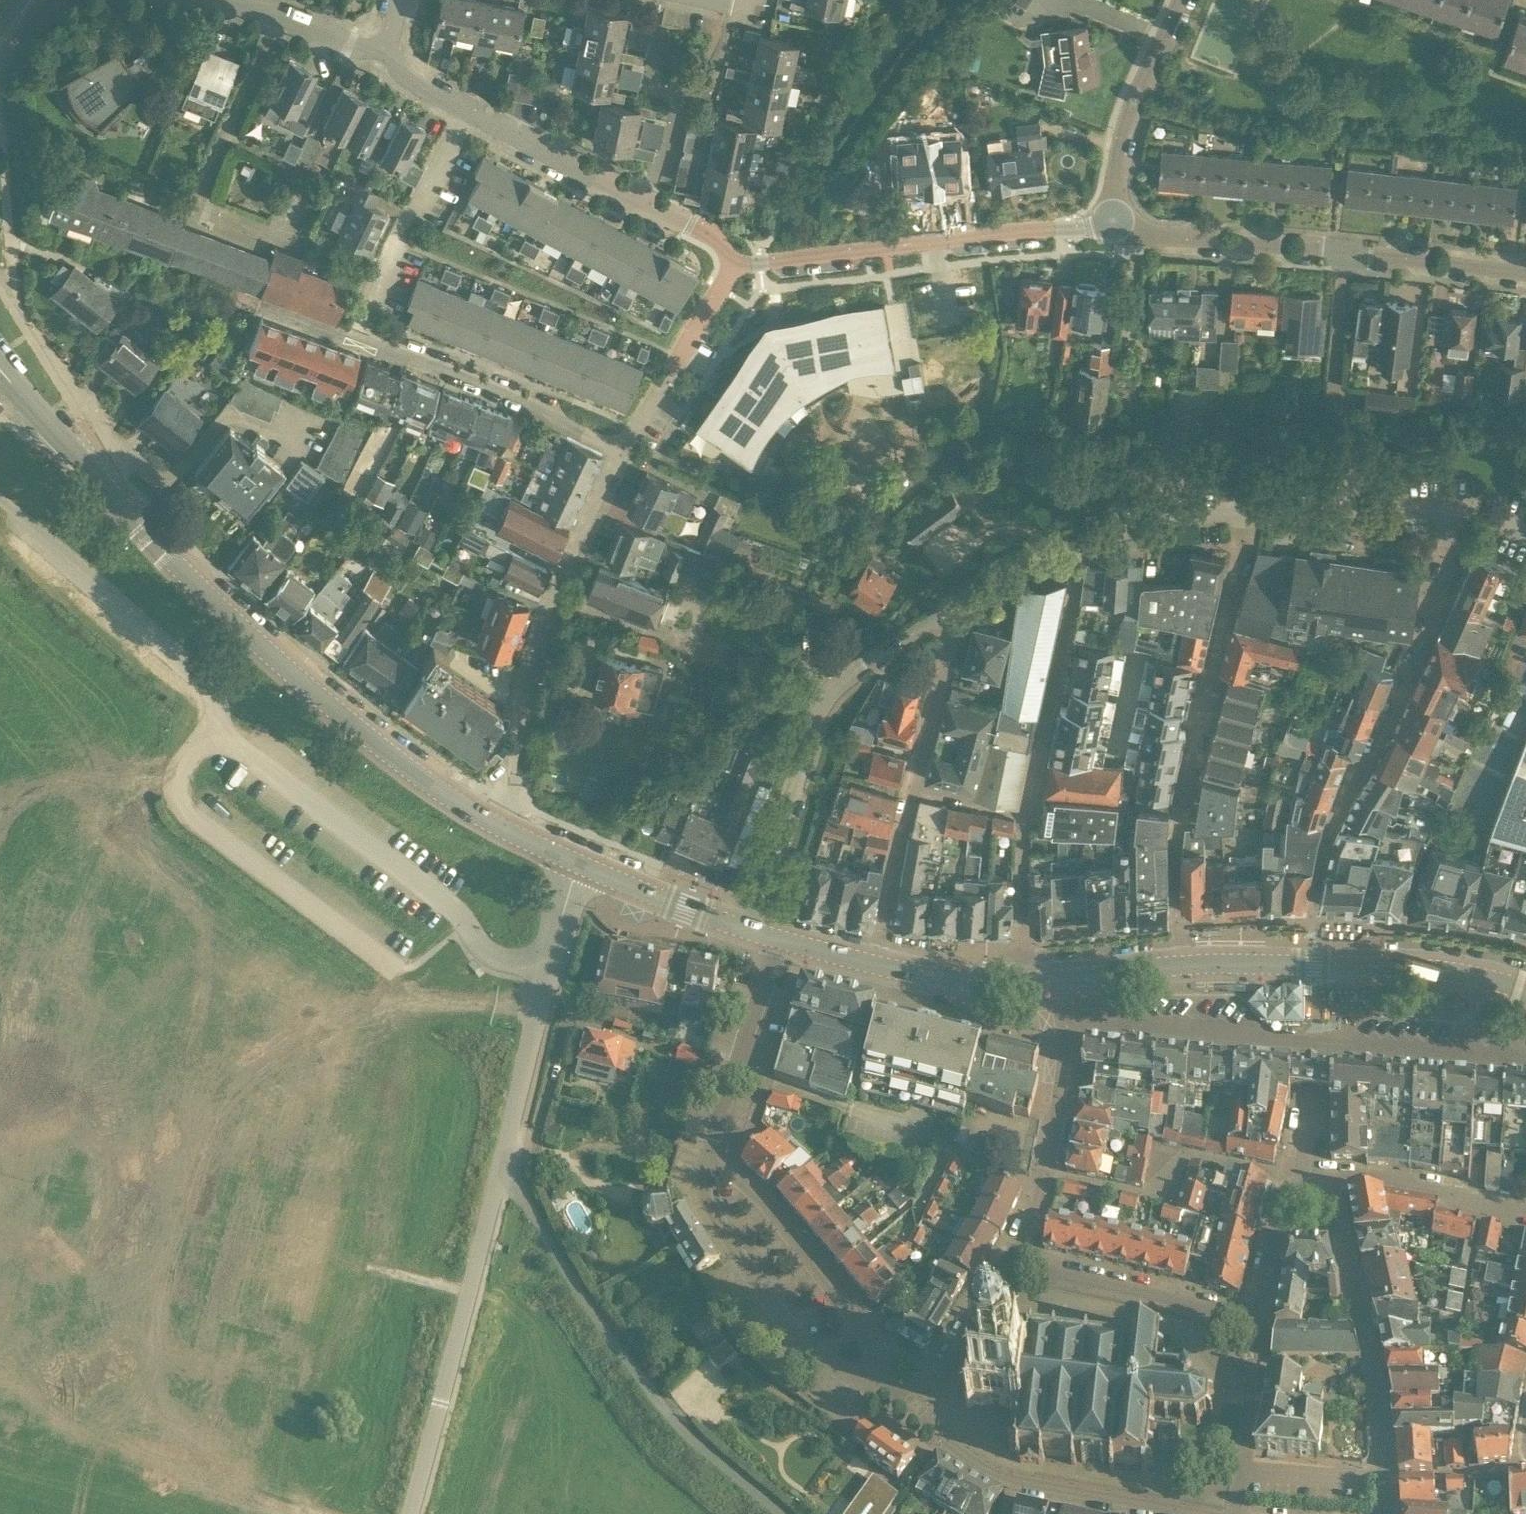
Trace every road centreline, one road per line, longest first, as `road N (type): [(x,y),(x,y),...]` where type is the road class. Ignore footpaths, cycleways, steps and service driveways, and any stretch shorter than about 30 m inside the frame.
road 1 (residential): [(748,928),(820,708),(844,678),(1067,550),(1129,528),(1250,507),(1362,507)]
road 2 (unclassified): [(413,1513),(580,862)]
road 3 (primary): [(509,828),(350,721),(268,652),(21,395)]
road 4 (primary): [(1525,990),(1469,975),(1313,967),(1224,964),(1070,977)]
road 5 (residential): [(509,828),(526,656),(630,450)]
road 6 (residential): [(733,265),(1074,228),(1113,216)]
road 7 (residential): [(1390,1513),(1358,1302),(1310,1170)]
road 8 (residential): [(869,1380),(830,1365),(762,1293),(703,1206),(713,1153)]
road 9 (residential): [(630,450),(354,341)]
road 10 (residential): [(1310,1170),(1172,1153),(1157,1196),(1048,1173)]
road 11 (primary): [(1070,977),(930,975),(782,938)]
road 12 (residential): [(869,1380),(864,1332),(758,1195),(713,1153)]
road 13 (residential): [(1068,1030),(1314,1056)]
road 14 (residential): [(1255,1320),(1015,1263)]
road 15 (residential): [(1113,216),(1144,235),(1347,253)]
road 16 (residential): [(1113,216),(1126,132),(1181,0)]
road 17 (residential): [(713,1153),(782,938)]
road 18 (residential): [(1525,1212),(1310,1170)]
road 19 (residential): [(1314,1056),(1525,1071)]
road 20 (residential): [(645,202),(469,114)]
road 21 (residential): [(660,35),(650,85),(680,99),(670,155),(645,202)]
road 22 (residential): [(1017,1480),(1196,1513)]
road 23 (primary): [(748,928),(580,862)]
road 24 (residential): [(1525,276),(1347,253)]
road 25 (residential): [(914,1411),(1015,1263)]
road 26 (residential): [(1525,531),(1485,509),(1362,507)]
road 27 (residential): [(1255,1320),(1280,1204),(1310,1170)]
road 28 (residential): [(386,50),(352,48),(243,0)]
road 29 (track): [(542,1002),(393,1008)]
road 30 (residential): [(1068,1030),(1048,1173)]
road 31 (residential): [(354,341),(237,299)]
road 32 (residential): [(1017,1480),(914,1411)]

